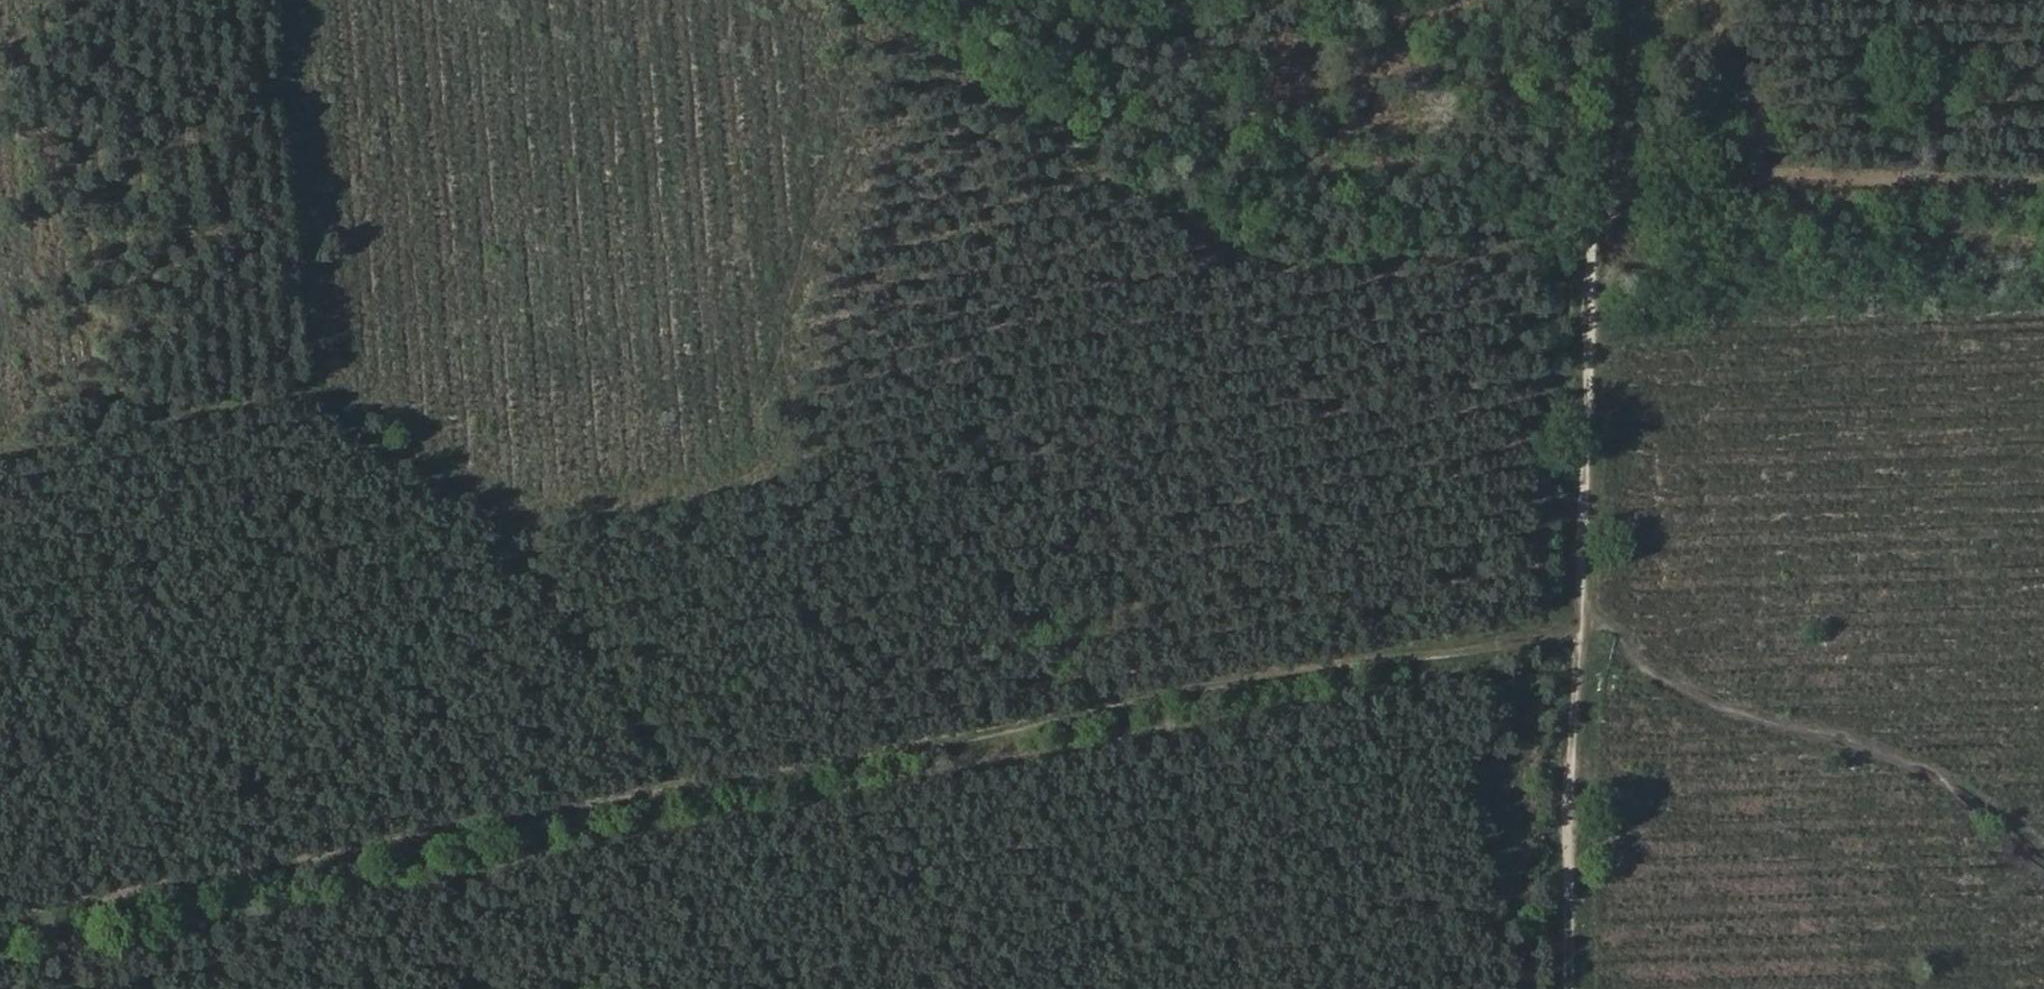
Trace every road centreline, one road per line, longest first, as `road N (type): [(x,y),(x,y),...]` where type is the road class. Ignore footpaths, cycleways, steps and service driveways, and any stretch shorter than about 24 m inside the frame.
road 1 (track): [(1597,988),(1636,0)]

